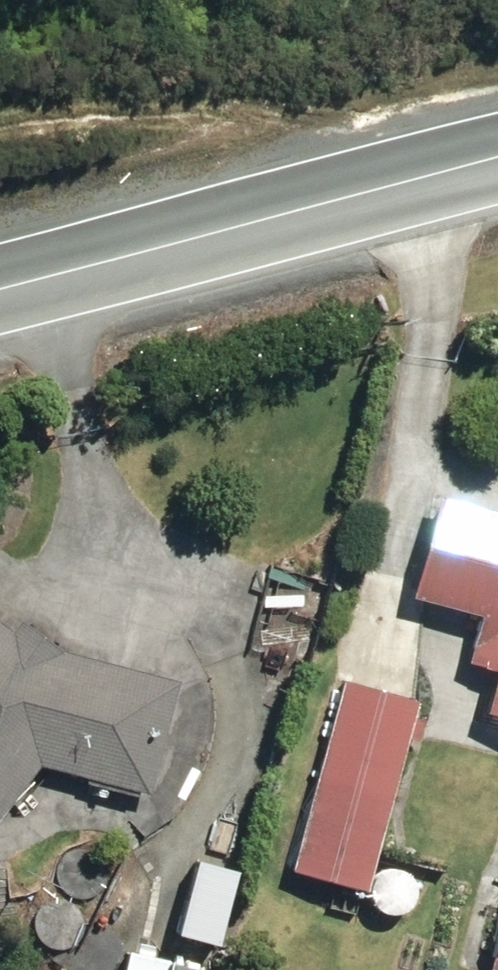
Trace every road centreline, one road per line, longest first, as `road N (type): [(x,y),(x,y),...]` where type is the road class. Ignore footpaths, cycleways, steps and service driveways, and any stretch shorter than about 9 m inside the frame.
road 1 (unclassified): [(497,159),(0,286)]
road 2 (track): [(497,130),(278,108),(93,106),(0,119)]

